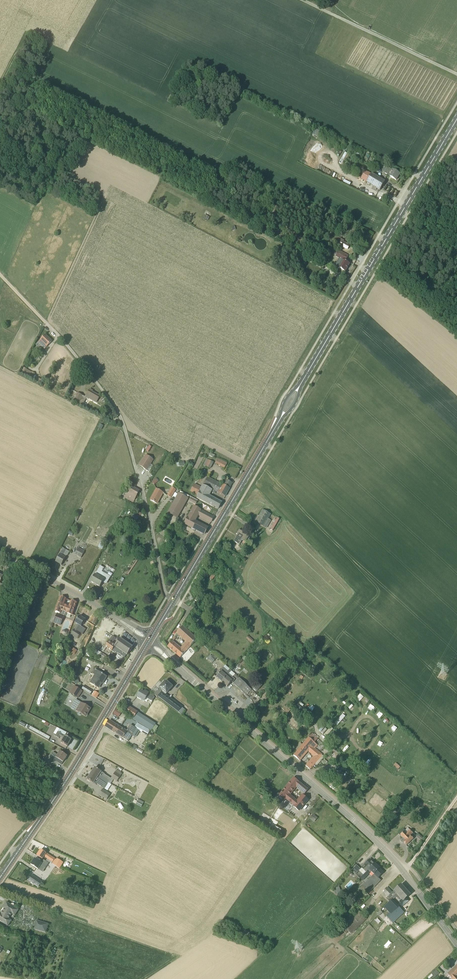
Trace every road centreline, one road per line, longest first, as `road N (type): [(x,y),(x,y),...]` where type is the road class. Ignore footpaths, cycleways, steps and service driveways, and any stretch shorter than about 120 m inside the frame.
road 1 (tertiary): [(149,642),(404,872)]
road 2 (unclassified): [(47,322),(123,422),(165,593),(174,599)]
road 3 (primary): [(304,378),(456,119)]
road 4 (primary): [(149,642),(0,878)]
road 5 (primary): [(276,425),(174,599)]
road 6 (tertiary): [(149,642),(0,554)]
road 7 (unclassified): [(456,74),(304,0)]

